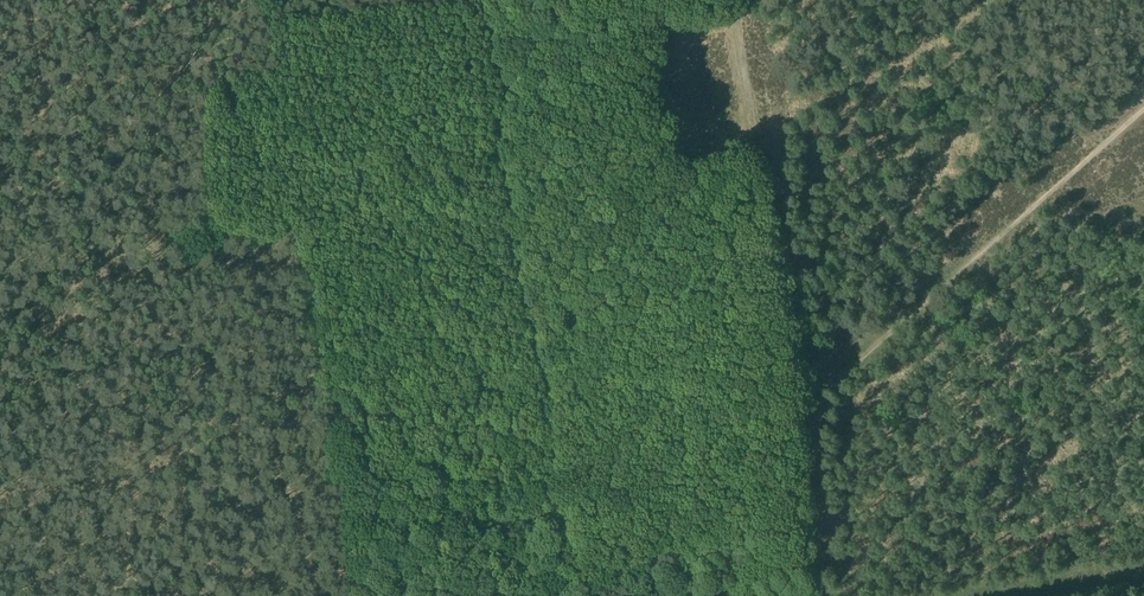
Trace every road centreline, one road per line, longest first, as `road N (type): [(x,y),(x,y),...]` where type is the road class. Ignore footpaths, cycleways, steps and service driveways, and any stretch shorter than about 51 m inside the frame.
road 1 (track): [(818,595),(793,421),(1143,103)]
road 2 (track): [(793,421),(727,0)]

